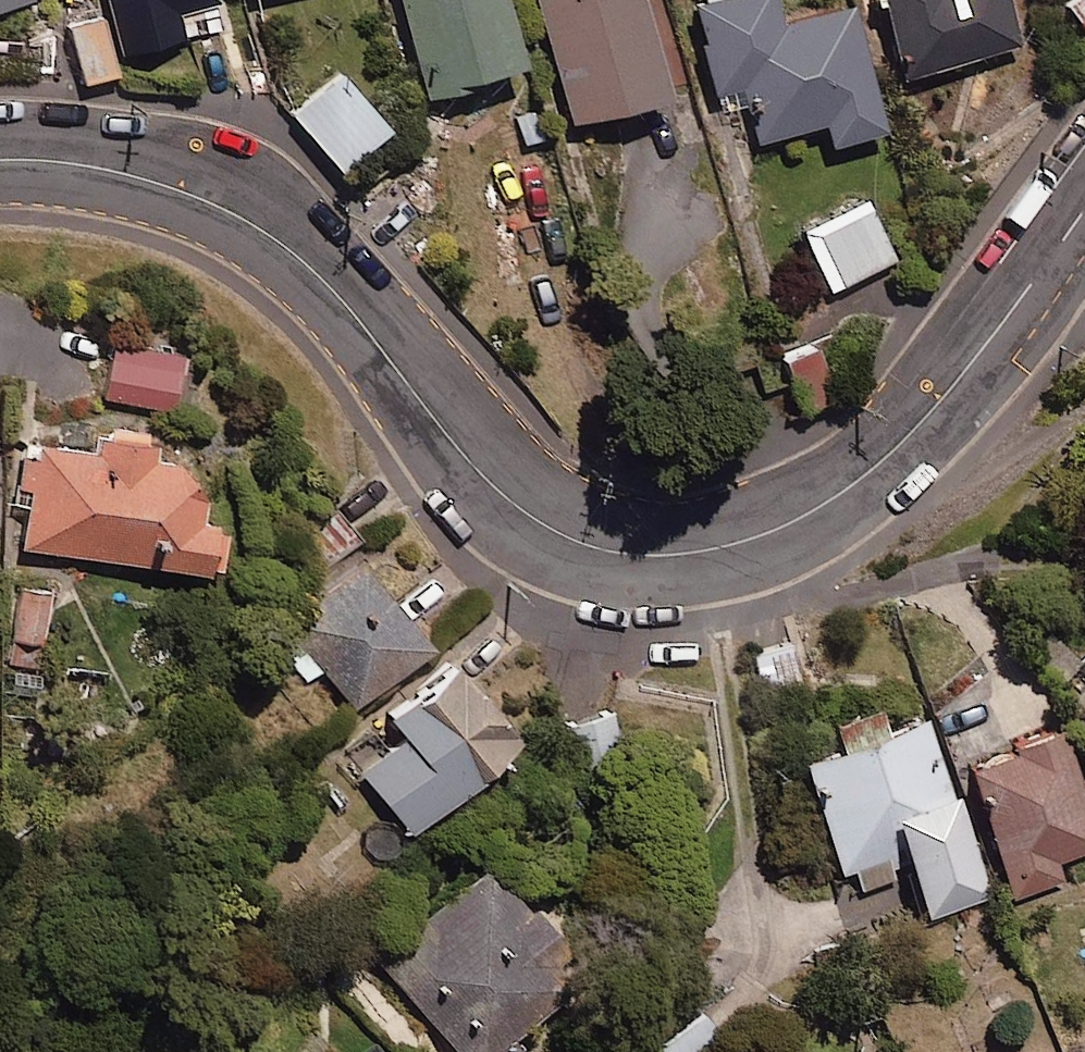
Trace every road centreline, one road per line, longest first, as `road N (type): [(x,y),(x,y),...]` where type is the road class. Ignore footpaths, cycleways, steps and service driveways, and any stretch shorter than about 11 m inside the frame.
road 1 (tertiary): [(0,156),(96,160),(180,182),(247,219),(311,265),(434,459),(533,546),(648,559),(710,555),(759,539),(918,438),(1043,301),(1084,240)]

